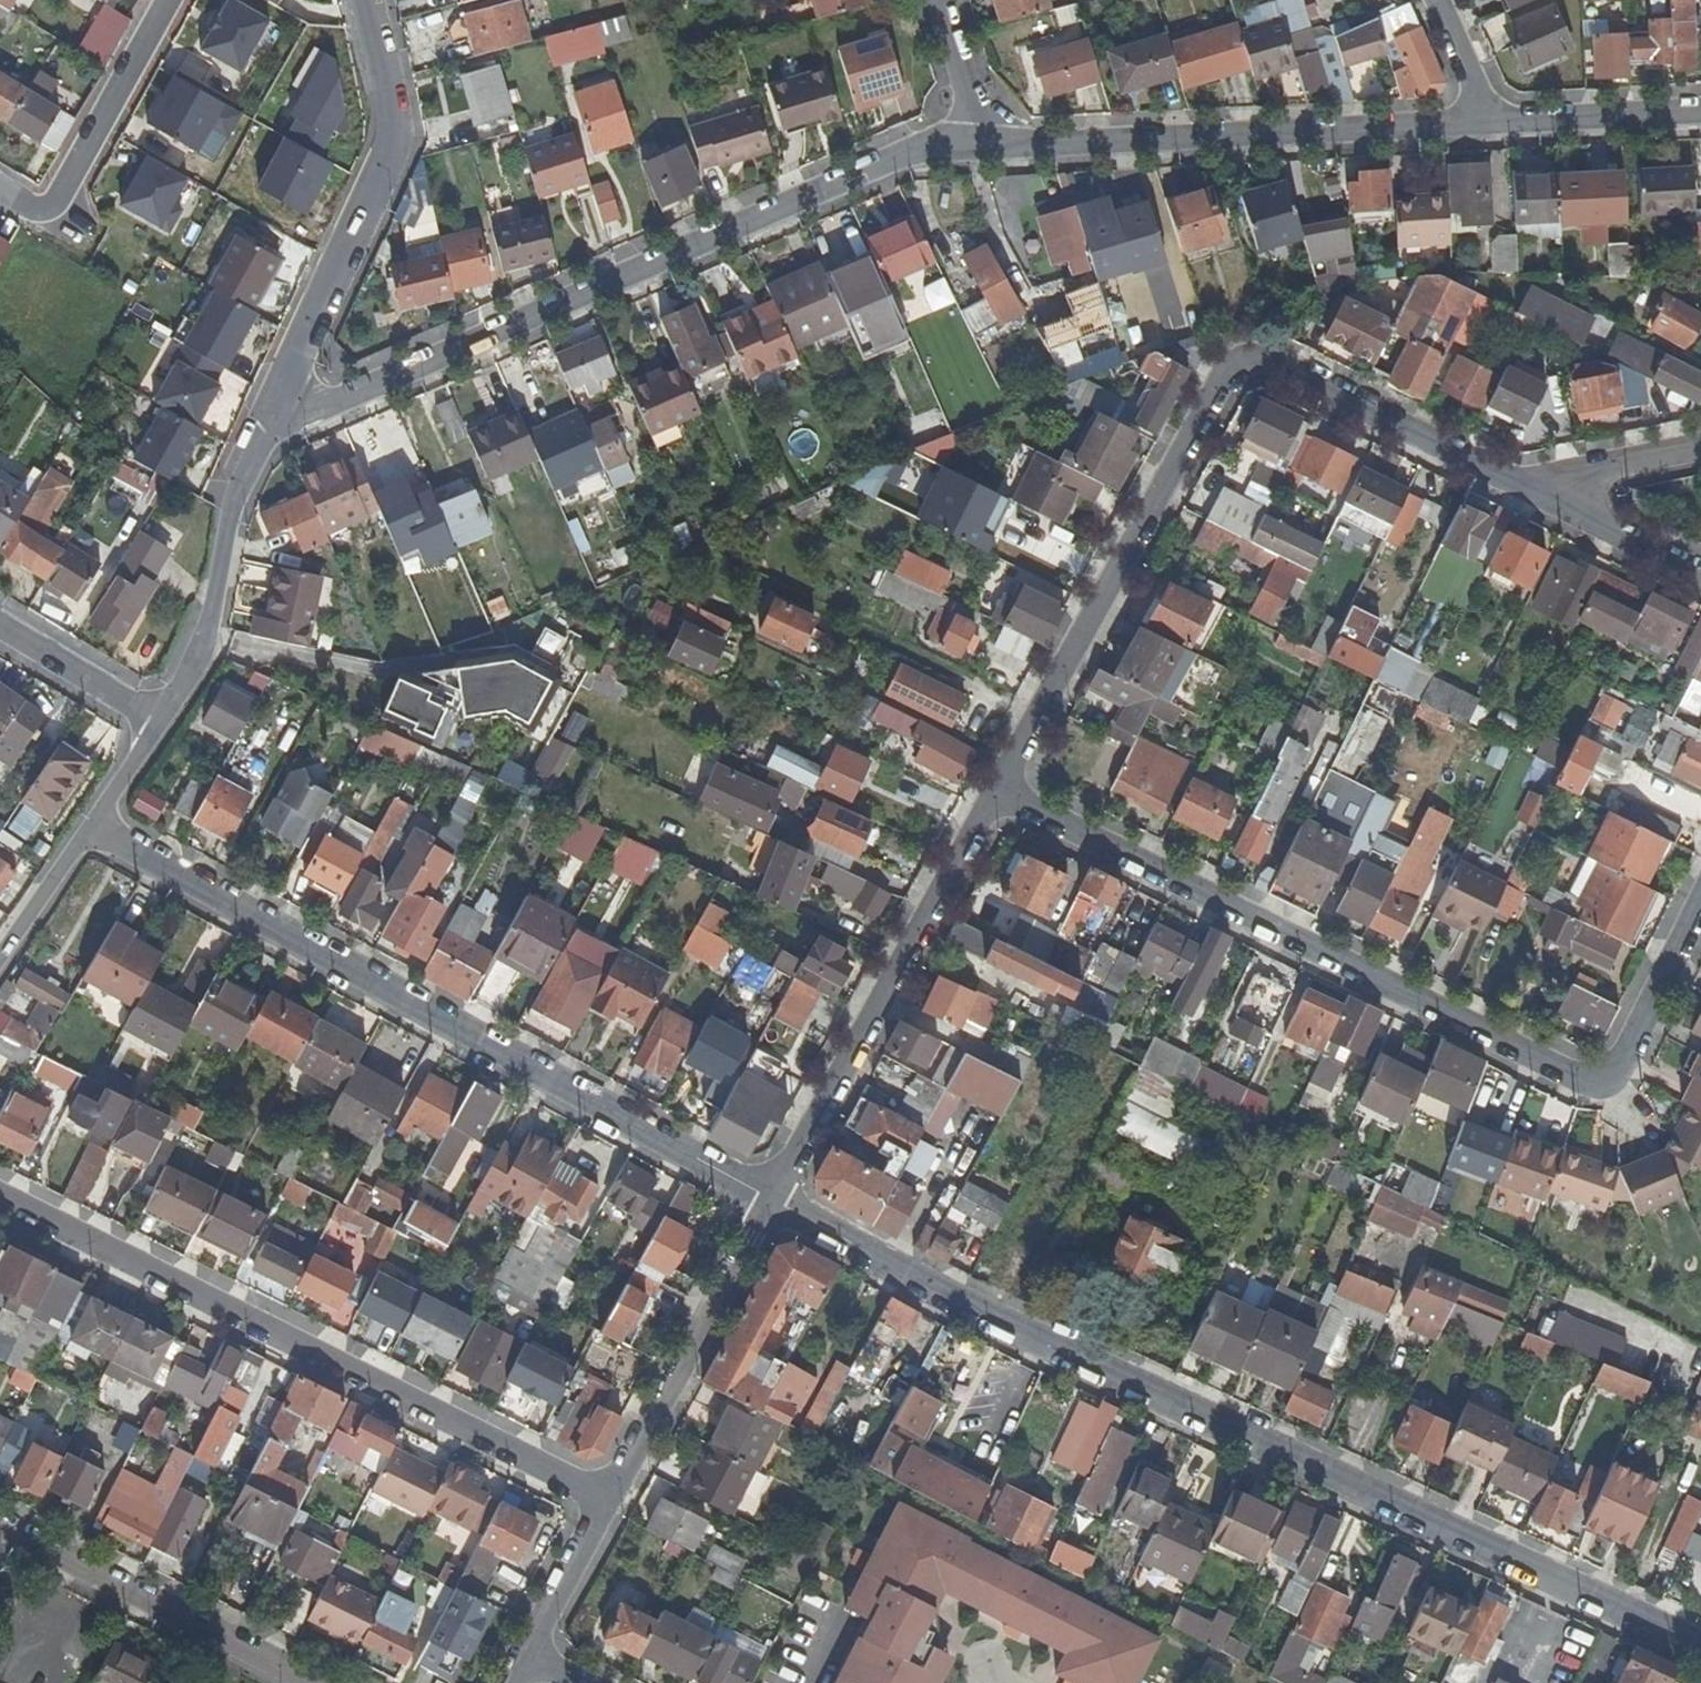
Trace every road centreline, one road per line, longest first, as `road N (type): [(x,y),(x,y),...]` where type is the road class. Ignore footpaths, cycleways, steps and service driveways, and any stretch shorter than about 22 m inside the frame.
road 1 (residential): [(1700,1646),(960,1304),(767,1196)]
road 2 (residential): [(1700,896),(1618,1072),(1572,1077),(988,792)]
road 3 (residential): [(268,441),(928,146),(986,152)]
road 4 (residential): [(767,1196),(91,825)]
road 5 (residential): [(0,1196),(601,1504)]
road 6 (residential): [(1247,357),(1217,368),(988,792)]
road 7 (residential): [(986,152),(1495,131)]
road 8 (residential): [(364,0),(397,129),(393,153),(282,395),(268,441)]
road 9 (residential): [(988,792),(767,1196)]
road 10 (residential): [(767,1196),(601,1504)]
road 11 (residential): [(0,1530),(306,1682)]
road 12 (residential): [(158,723),(212,615),(232,499),(268,441)]
road 13 (residential): [(0,189),(38,209),(50,207),(172,0)]
road 14 (residential): [(1247,357),(1513,485)]
road 15 (residential): [(1495,131),(1700,117)]
road 16 (residential): [(1513,485),(1700,570)]
road 17 (residential): [(1513,485),(1700,448)]
road 18 (residential): [(0,627),(158,723)]
road 19 (residential): [(601,1504),(524,1654)]
road 20 (residential): [(940,0),(986,152)]
road 21 (residential): [(91,825),(0,953)]
road 22 (residential): [(1495,131),(1437,0)]
road 23 (residential): [(158,723),(91,825)]

